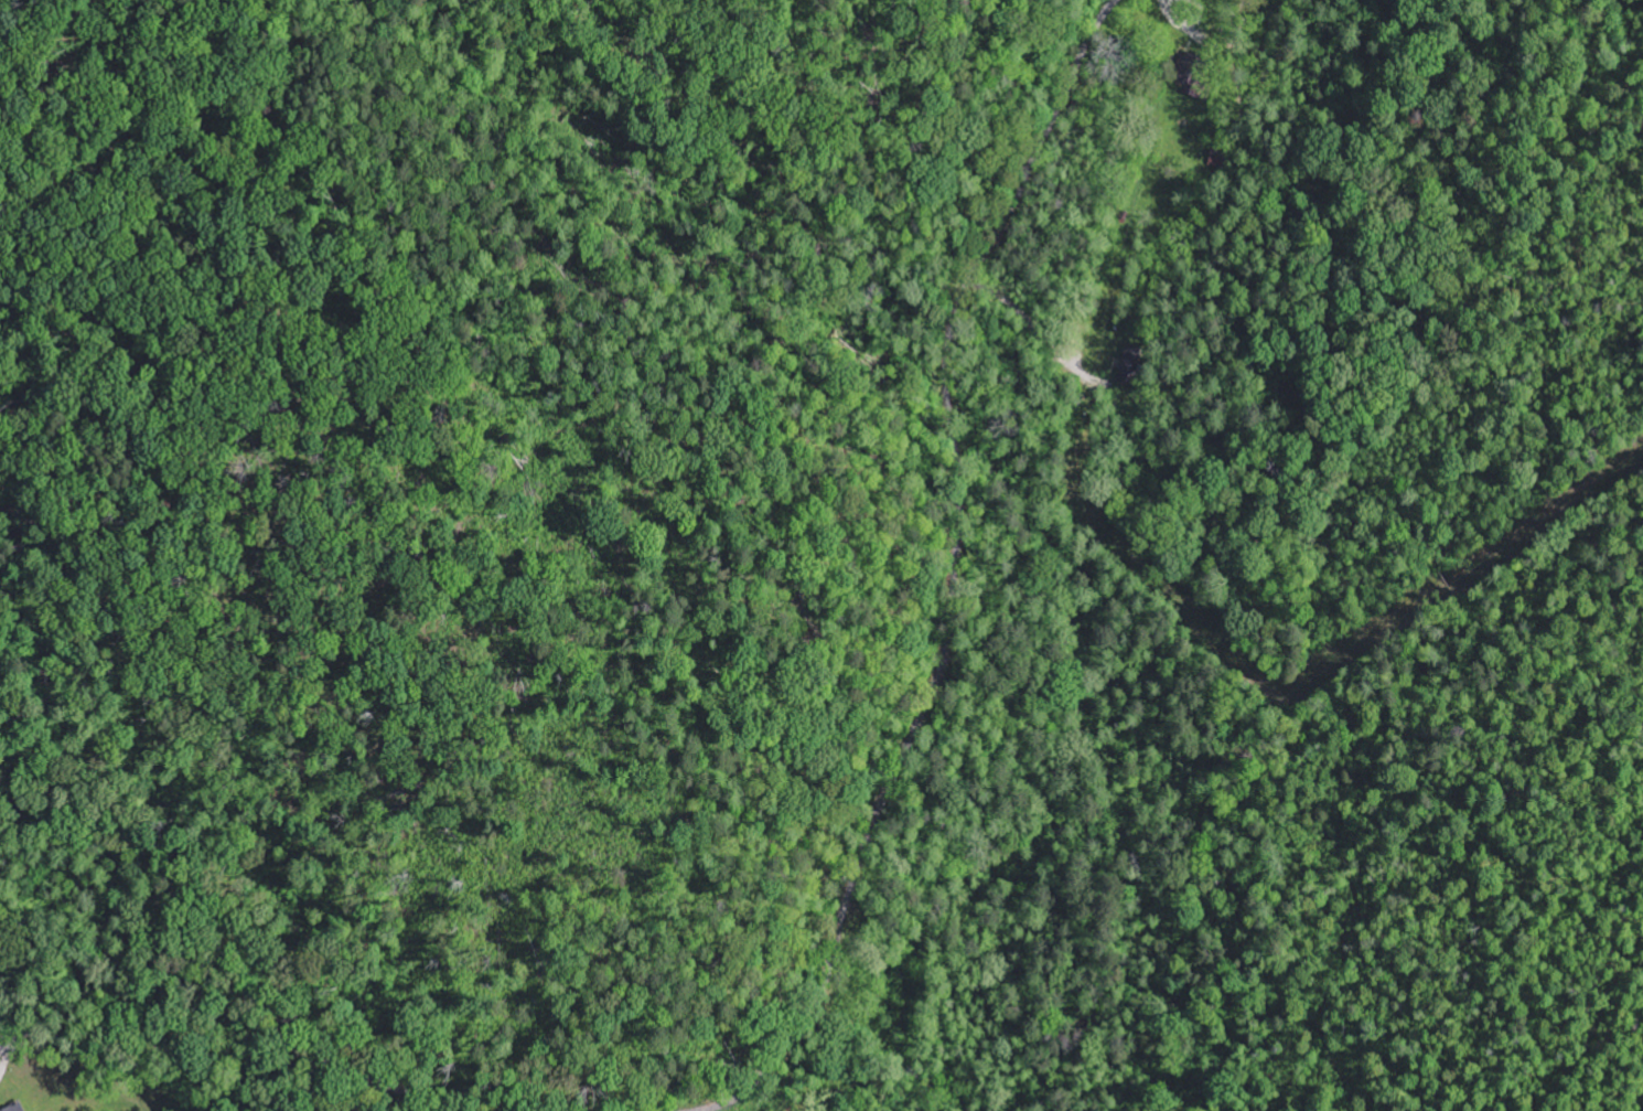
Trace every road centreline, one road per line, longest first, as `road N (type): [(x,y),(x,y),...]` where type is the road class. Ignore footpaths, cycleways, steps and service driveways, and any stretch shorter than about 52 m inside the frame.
road 1 (residential): [(682,1110),(747,1086),(798,1027),(863,836),(928,707),(956,521),(942,372),(947,331),(1089,29),(1111,0)]
road 2 (residential): [(0,1036),(31,1033),(87,1054),(132,1059),(230,1025),(433,1110)]

